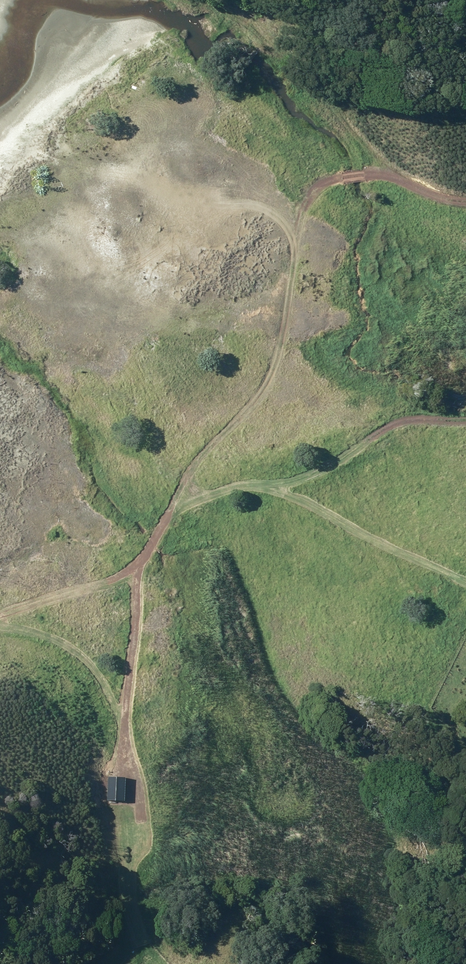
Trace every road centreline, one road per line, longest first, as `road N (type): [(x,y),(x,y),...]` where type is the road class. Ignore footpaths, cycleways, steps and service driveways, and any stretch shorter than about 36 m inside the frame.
road 1 (track): [(0,615),(139,565),(162,530),(223,491),(309,478),(392,424),(465,419)]
road 2 (track): [(139,565),(125,730),(143,821)]
road 3 (track): [(274,486),(465,581)]

